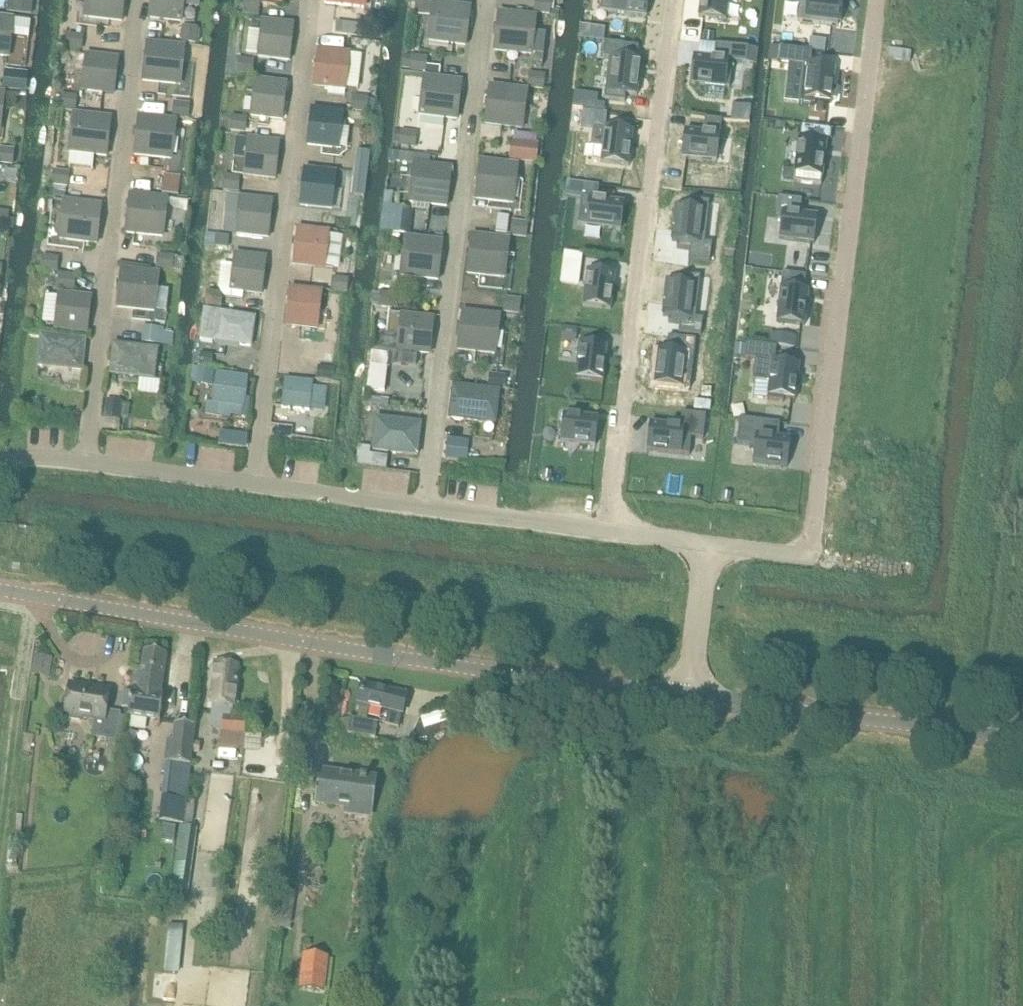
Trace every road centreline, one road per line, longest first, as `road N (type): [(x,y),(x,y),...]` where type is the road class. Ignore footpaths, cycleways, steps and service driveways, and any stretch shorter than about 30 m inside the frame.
road 1 (residential): [(707,545),(84,460),(0,462)]
road 2 (tertiary): [(691,700),(0,589)]
road 3 (track): [(972,564),(1022,107)]
road 4 (tertiary): [(1022,736),(691,700)]
road 5 (residential): [(691,700),(707,545)]

